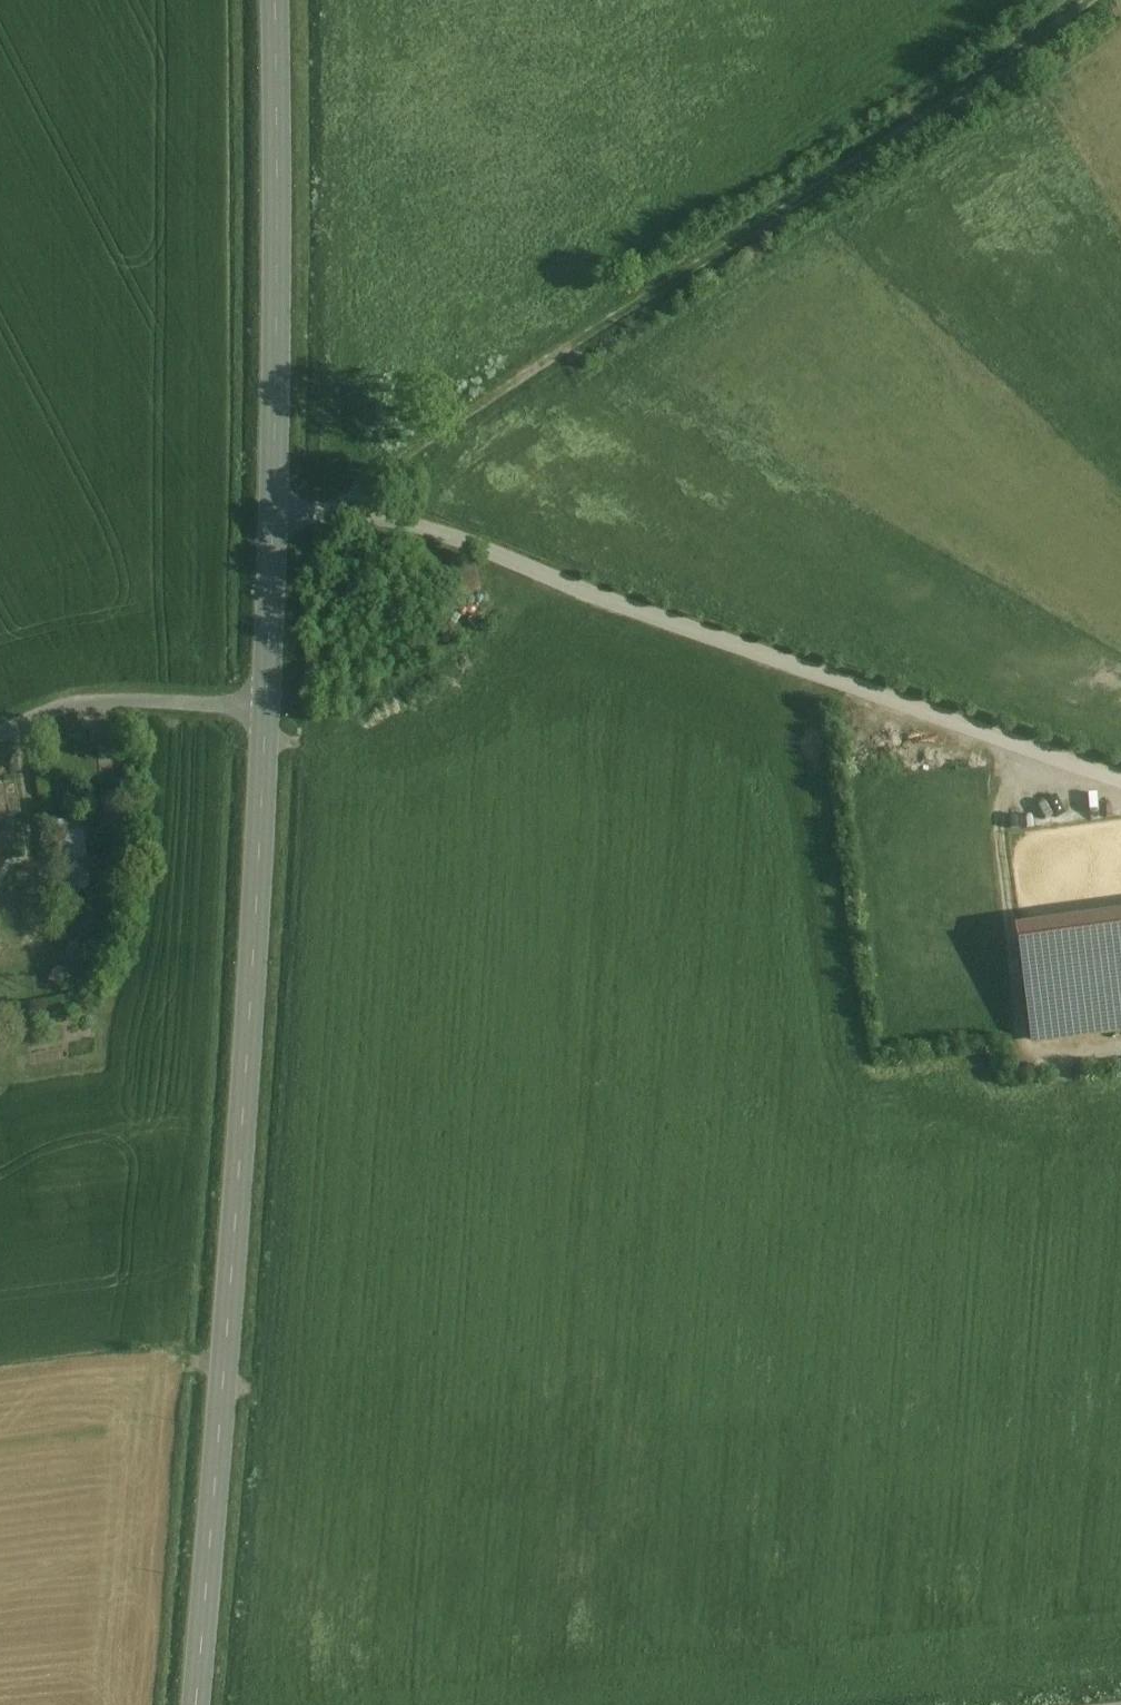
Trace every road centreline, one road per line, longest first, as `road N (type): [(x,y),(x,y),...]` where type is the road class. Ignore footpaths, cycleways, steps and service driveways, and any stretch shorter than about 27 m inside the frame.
road 1 (tertiary): [(275,0),(266,709),(196,1704)]
road 2 (track): [(330,512),(1087,0)]

